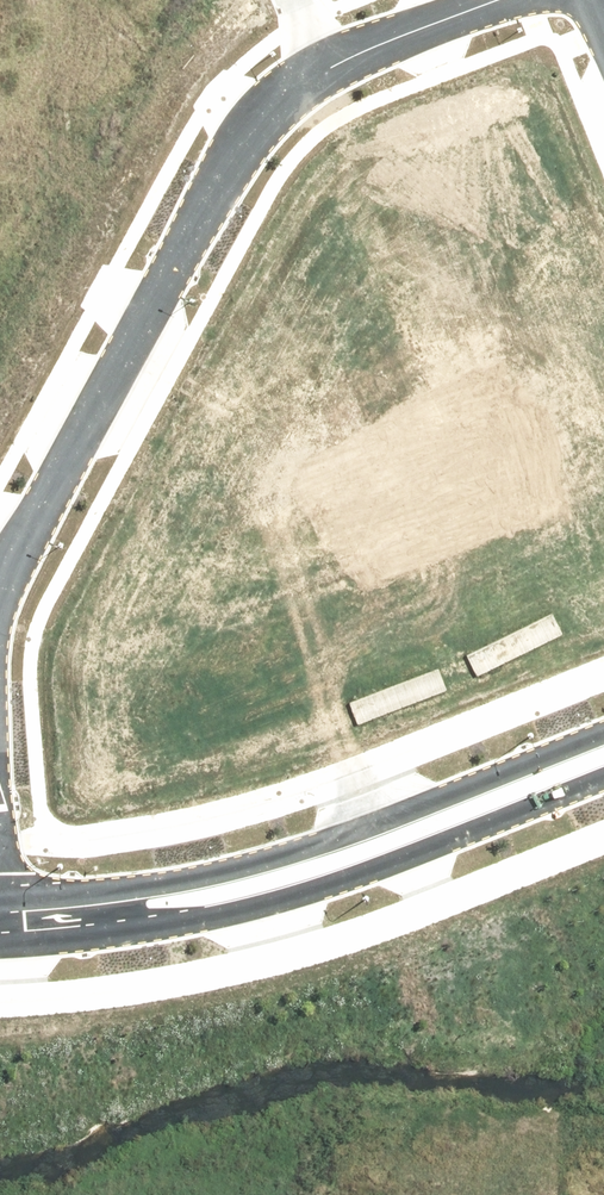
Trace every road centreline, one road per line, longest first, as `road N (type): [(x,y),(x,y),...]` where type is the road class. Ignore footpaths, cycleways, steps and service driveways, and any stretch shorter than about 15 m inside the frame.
road 1 (residential): [(603,778),(349,880),(233,913),(0,948)]
road 2 (residential): [(0,901),(191,879),(275,858),(603,733)]
road 3 (residential): [(329,66),(281,98),(245,137),(0,582)]
road 4 (residential): [(0,612),(190,591),(371,535),(492,485)]
road 5 (residential): [(492,485),(329,66)]
road 6 (residential): [(495,0),(329,66)]
road 7 (residential): [(492,485),(603,439)]

